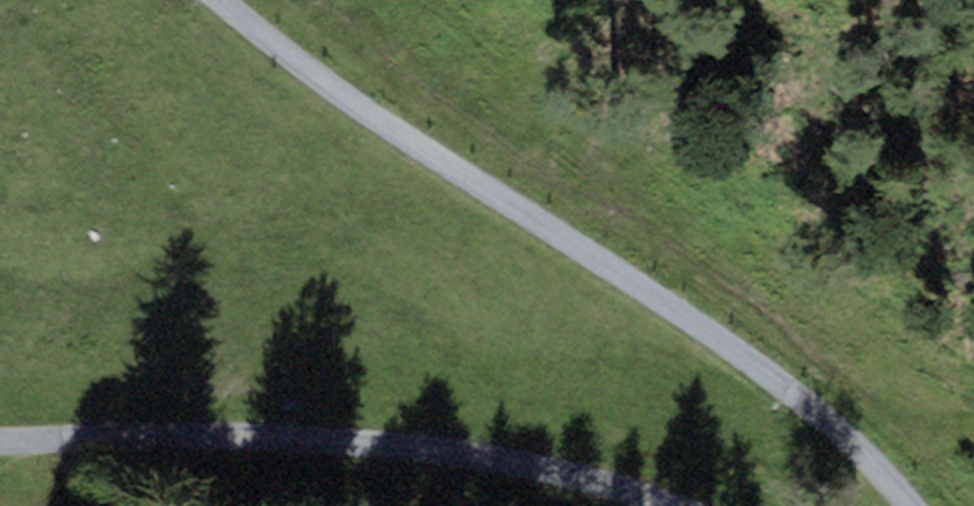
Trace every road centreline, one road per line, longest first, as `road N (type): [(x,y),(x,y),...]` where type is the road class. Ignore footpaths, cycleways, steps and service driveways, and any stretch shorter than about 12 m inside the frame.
road 1 (track): [(238,0),(352,93),(894,488),(904,505)]
road 2 (track): [(666,505),(542,462),(321,425),(0,443)]

